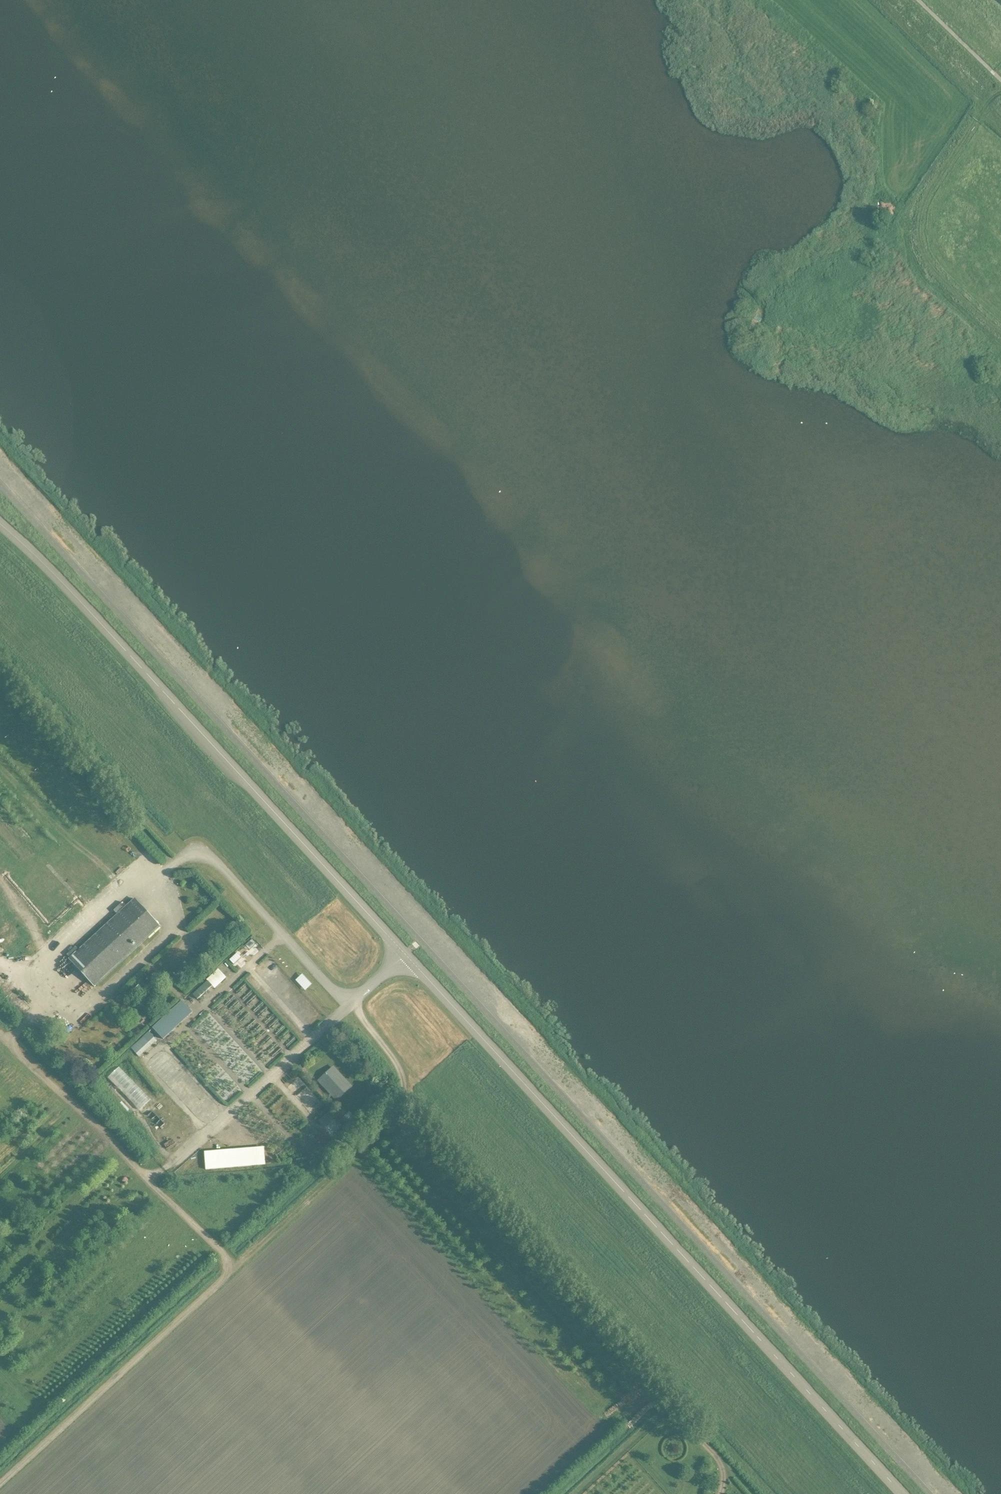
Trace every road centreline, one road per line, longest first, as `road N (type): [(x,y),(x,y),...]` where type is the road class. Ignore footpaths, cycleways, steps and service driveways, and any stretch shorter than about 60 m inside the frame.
road 1 (tertiary): [(405,954),(902,1493)]
road 2 (tertiary): [(0,524),(405,954)]
road 3 (unclassified): [(349,1003),(397,1068),(412,1130),(664,1401)]
road 4 (unclassified): [(349,1003),(209,857),(191,852),(166,869)]

